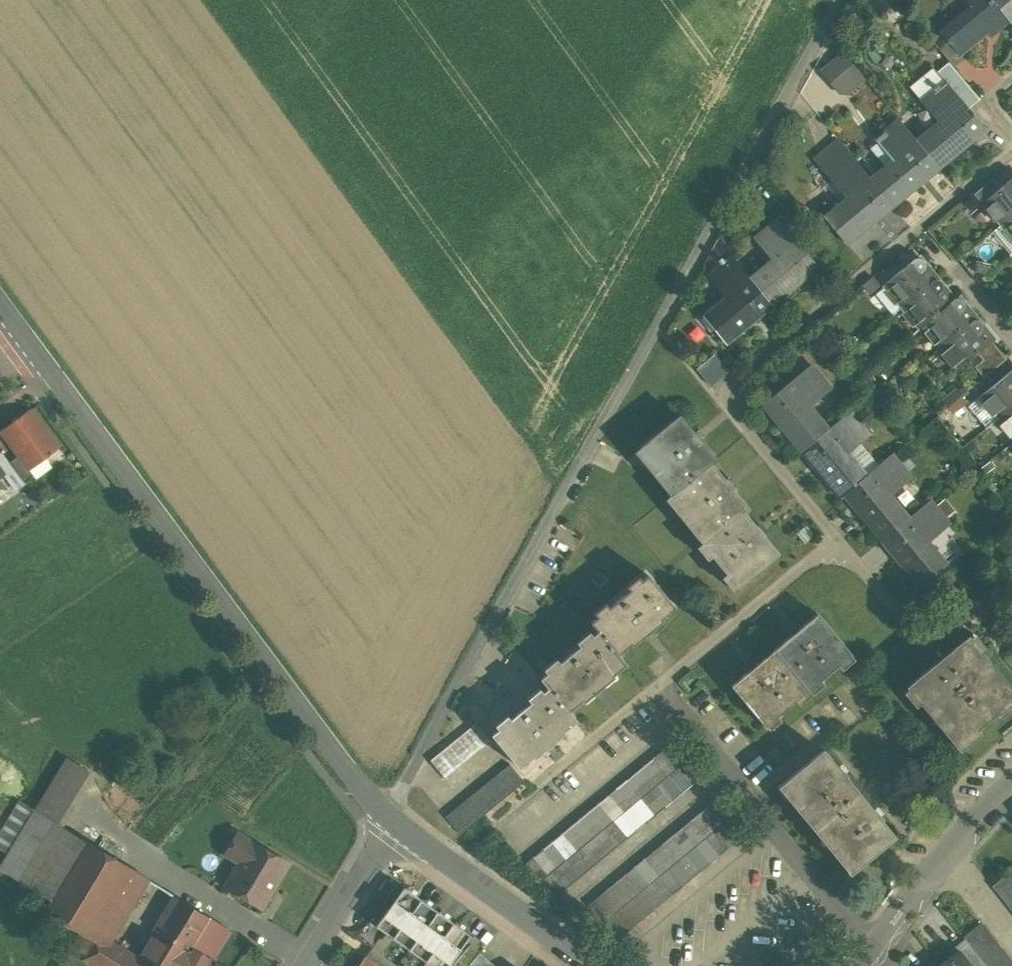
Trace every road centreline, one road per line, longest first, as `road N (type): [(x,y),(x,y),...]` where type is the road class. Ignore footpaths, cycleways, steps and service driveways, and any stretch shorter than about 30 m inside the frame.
road 1 (residential): [(386,818),(841,0)]
road 2 (tertiary): [(34,348),(386,818)]
road 3 (residential): [(1011,153),(715,393)]
road 4 (residential): [(872,945),(657,687)]
road 5 (tertiary): [(386,818),(592,965)]
road 6 (residential): [(386,818),(303,965)]

